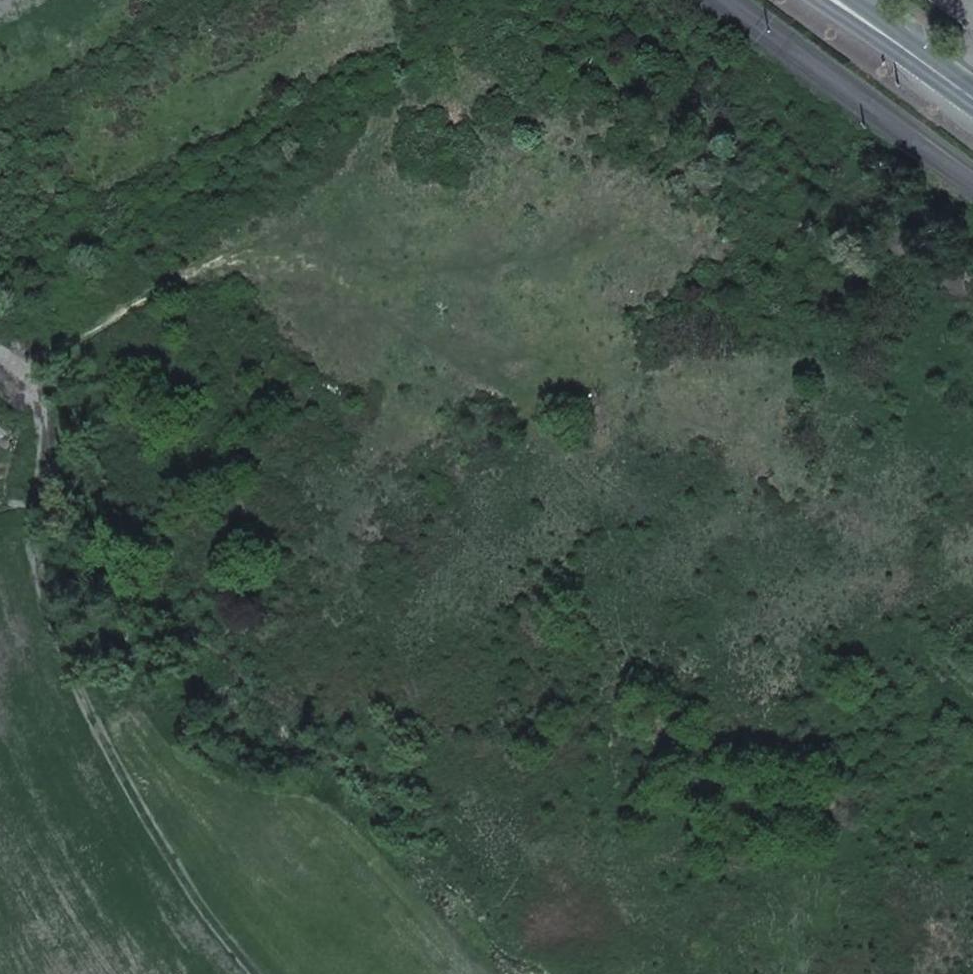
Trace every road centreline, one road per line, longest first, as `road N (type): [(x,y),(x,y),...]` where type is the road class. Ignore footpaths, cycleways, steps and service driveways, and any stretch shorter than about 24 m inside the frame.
road 1 (secondary): [(972,97),(843,0)]

